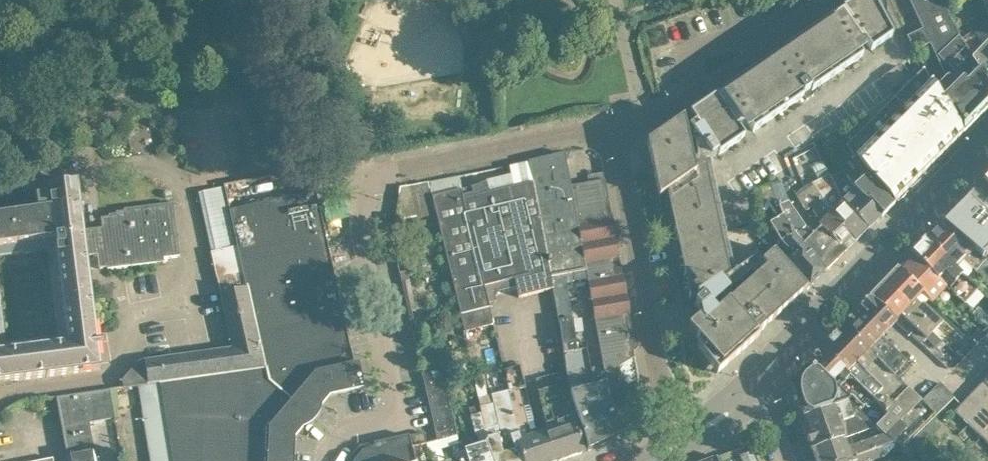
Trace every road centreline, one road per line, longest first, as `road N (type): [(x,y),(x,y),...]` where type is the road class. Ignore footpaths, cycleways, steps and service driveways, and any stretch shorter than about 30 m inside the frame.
road 1 (residential): [(323,460),(341,432),(385,423),(395,404),(355,178),(616,125)]
road 2 (tertiary): [(758,381),(987,143)]
road 3 (residential): [(694,441),(662,384),(616,125)]
road 4 (residential): [(616,125),(677,106),(832,0)]

